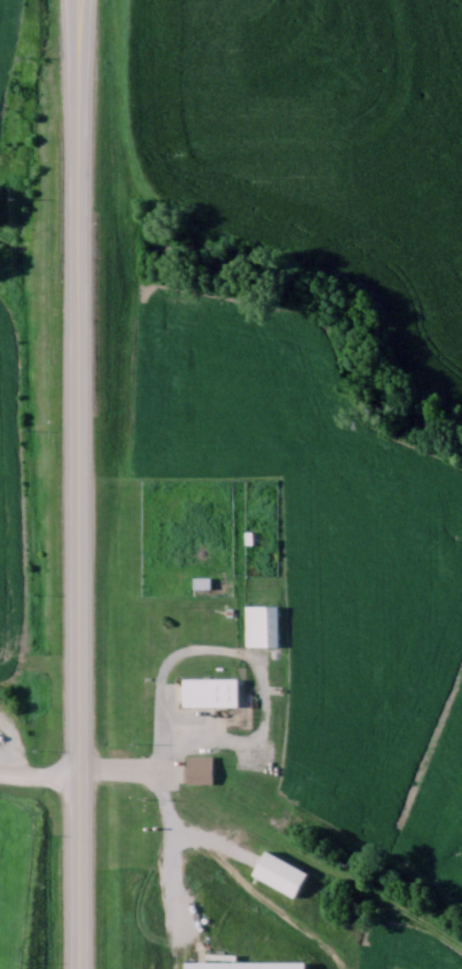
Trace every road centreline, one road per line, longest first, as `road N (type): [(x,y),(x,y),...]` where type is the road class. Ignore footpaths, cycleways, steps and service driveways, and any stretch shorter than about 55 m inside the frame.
road 1 (trunk): [(77,968),(78,96)]

